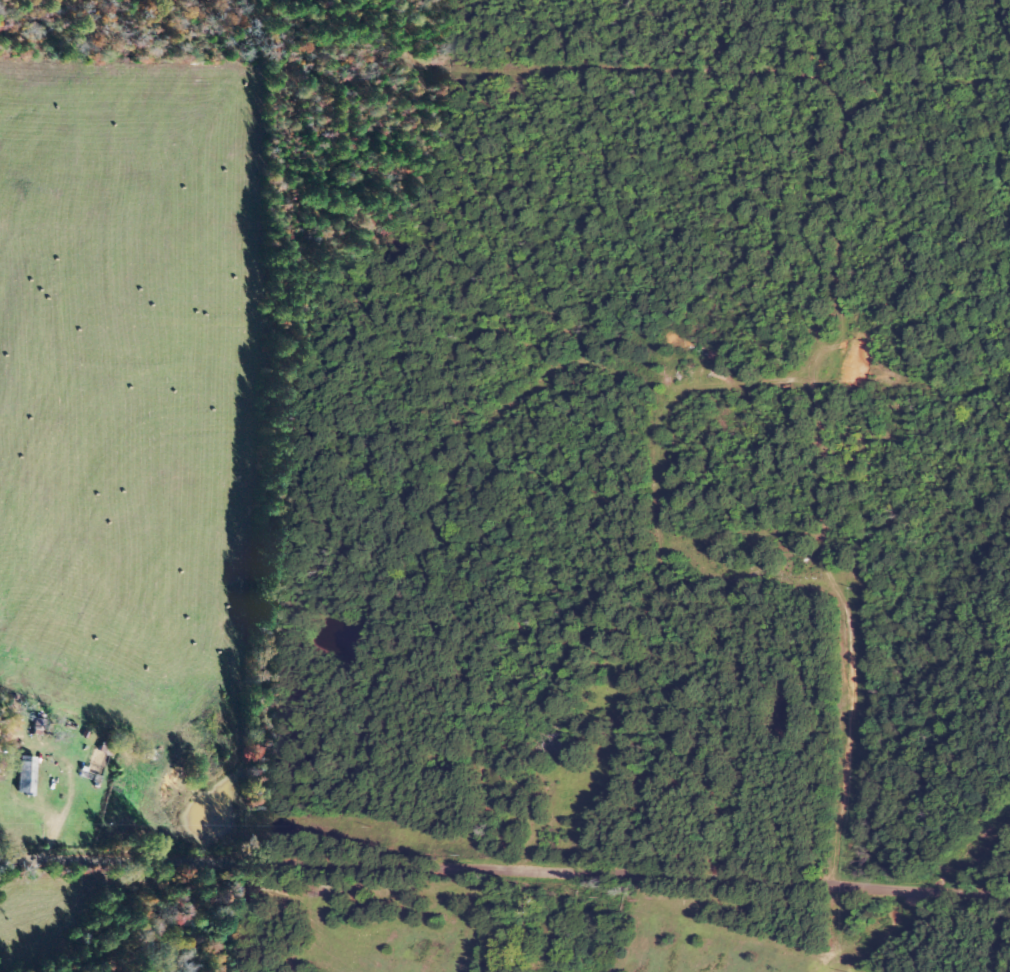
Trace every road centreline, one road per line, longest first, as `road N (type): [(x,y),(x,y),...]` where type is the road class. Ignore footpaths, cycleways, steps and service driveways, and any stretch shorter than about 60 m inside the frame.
road 1 (residential): [(0,872),(336,849),(1009,909)]

